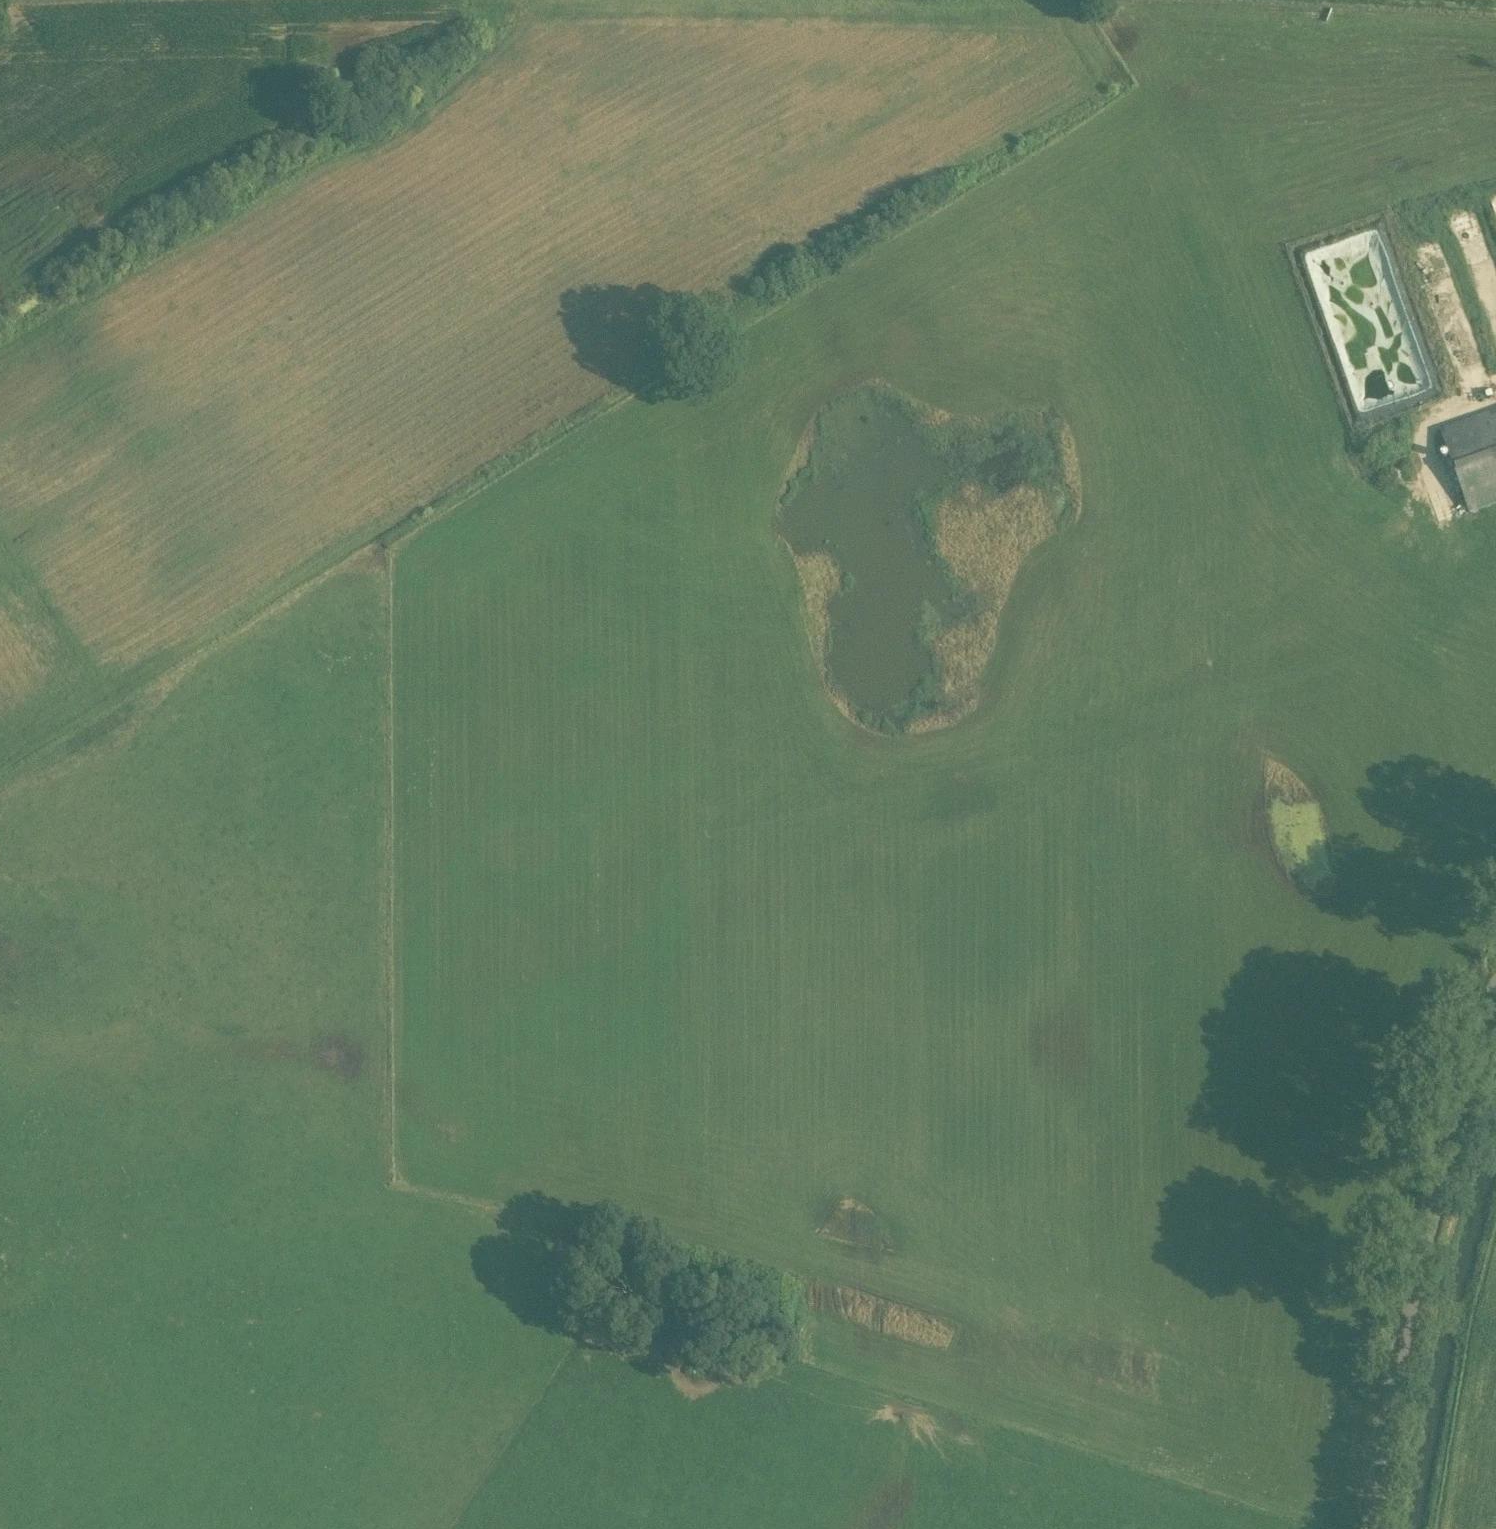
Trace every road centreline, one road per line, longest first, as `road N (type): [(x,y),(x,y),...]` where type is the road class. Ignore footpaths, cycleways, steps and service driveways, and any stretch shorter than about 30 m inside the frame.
road 1 (unclassified): [(1368,1528),(1404,1322),(1472,1058),(1495,998)]

